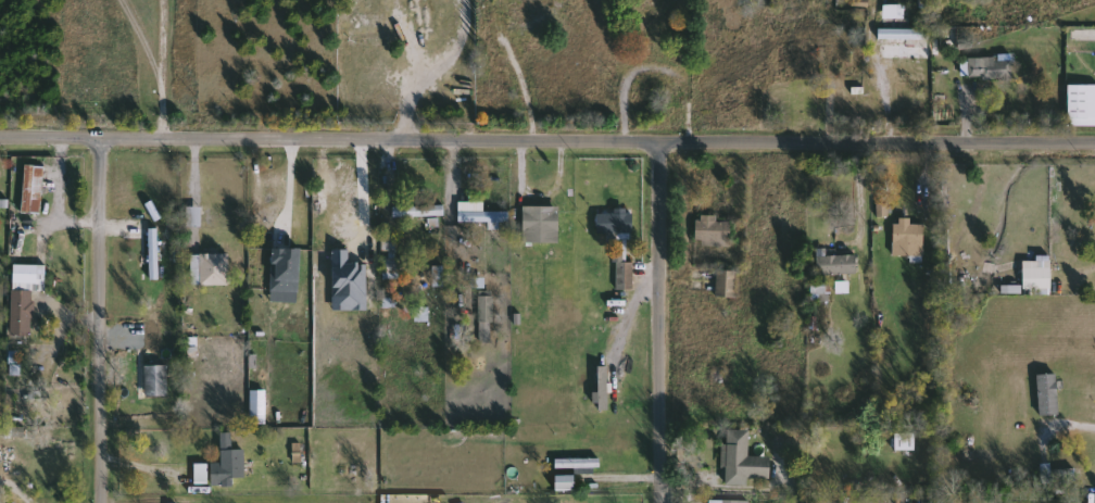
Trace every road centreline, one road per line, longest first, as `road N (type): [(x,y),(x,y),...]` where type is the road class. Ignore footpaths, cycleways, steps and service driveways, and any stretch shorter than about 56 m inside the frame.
road 1 (residential): [(0,134),(1094,141)]
road 2 (residential): [(104,135),(99,502)]
road 3 (residential): [(662,138),(664,502)]

